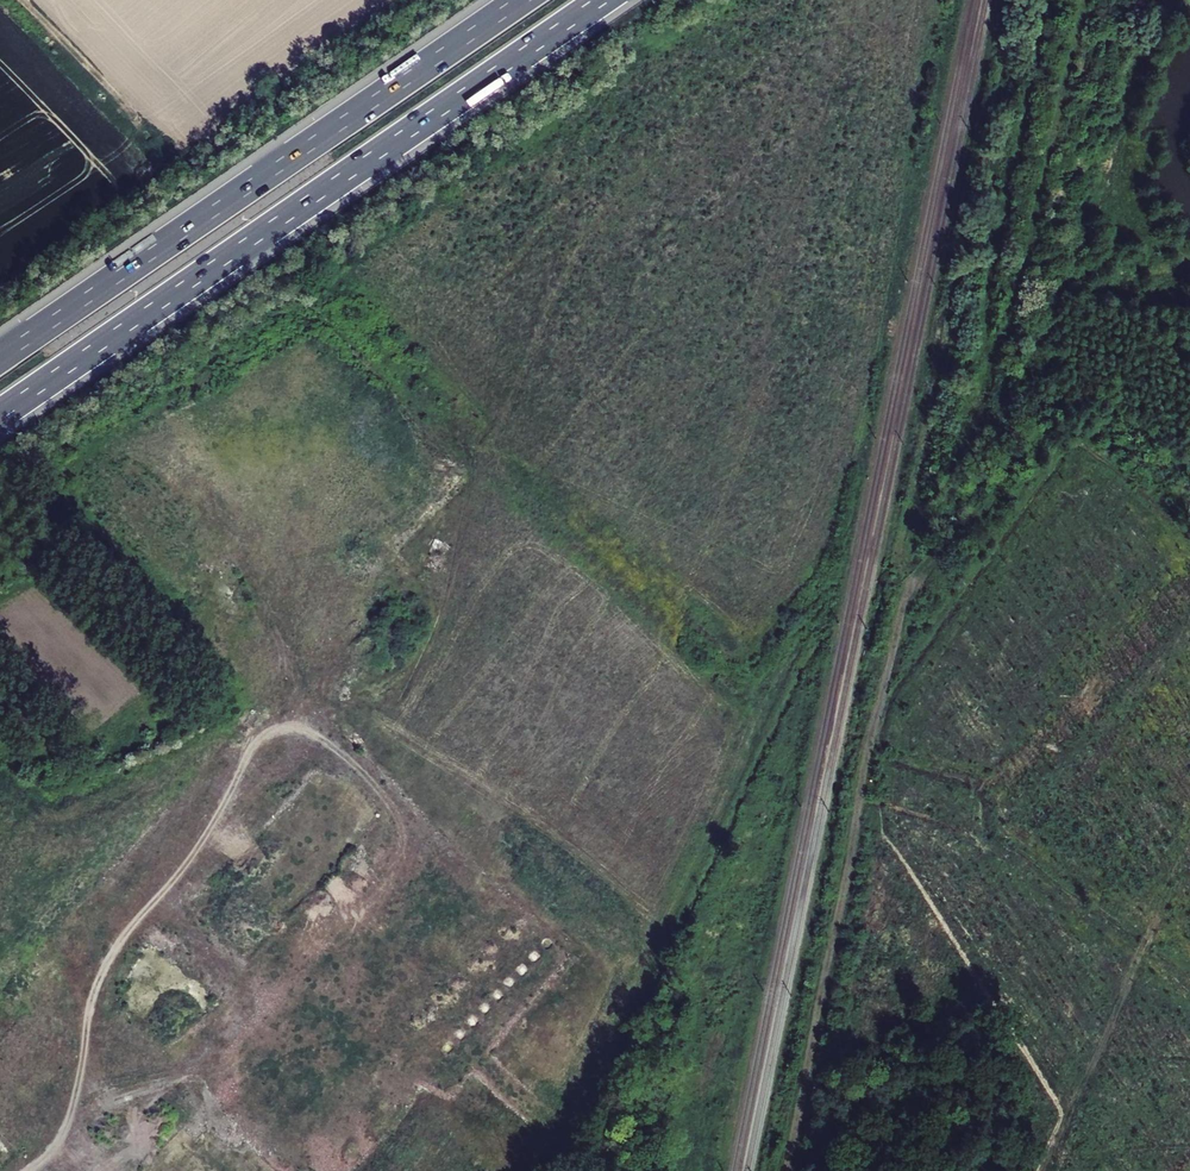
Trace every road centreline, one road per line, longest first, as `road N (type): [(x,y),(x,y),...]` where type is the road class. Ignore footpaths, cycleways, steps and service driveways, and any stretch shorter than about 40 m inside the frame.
road 1 (motorway): [(0,415),(600,0)]
road 2 (motorway): [(521,0),(0,357)]
road 3 (track): [(20,0),(148,129)]

